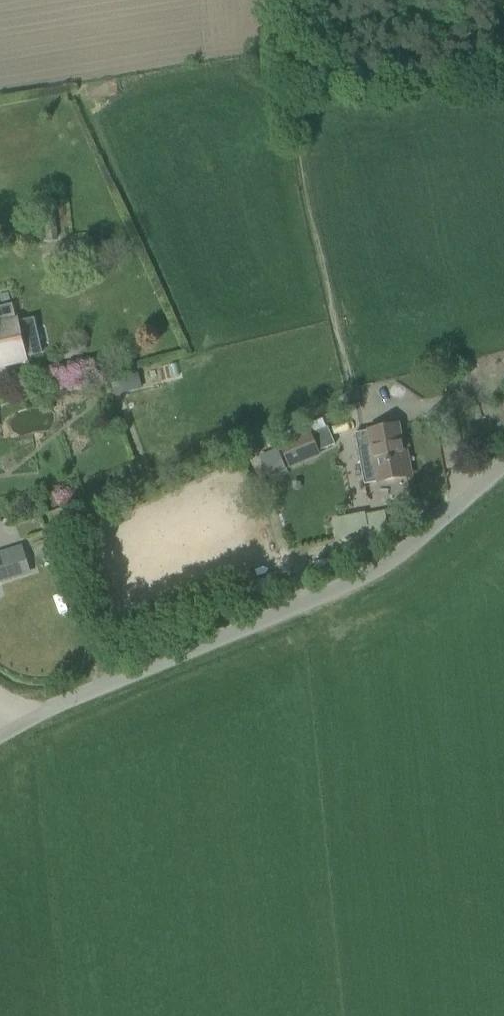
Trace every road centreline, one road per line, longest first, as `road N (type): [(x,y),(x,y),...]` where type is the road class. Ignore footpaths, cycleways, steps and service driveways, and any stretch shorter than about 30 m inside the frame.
road 1 (unclassified): [(0,735),(104,683),(340,589),(409,549),(503,467)]

